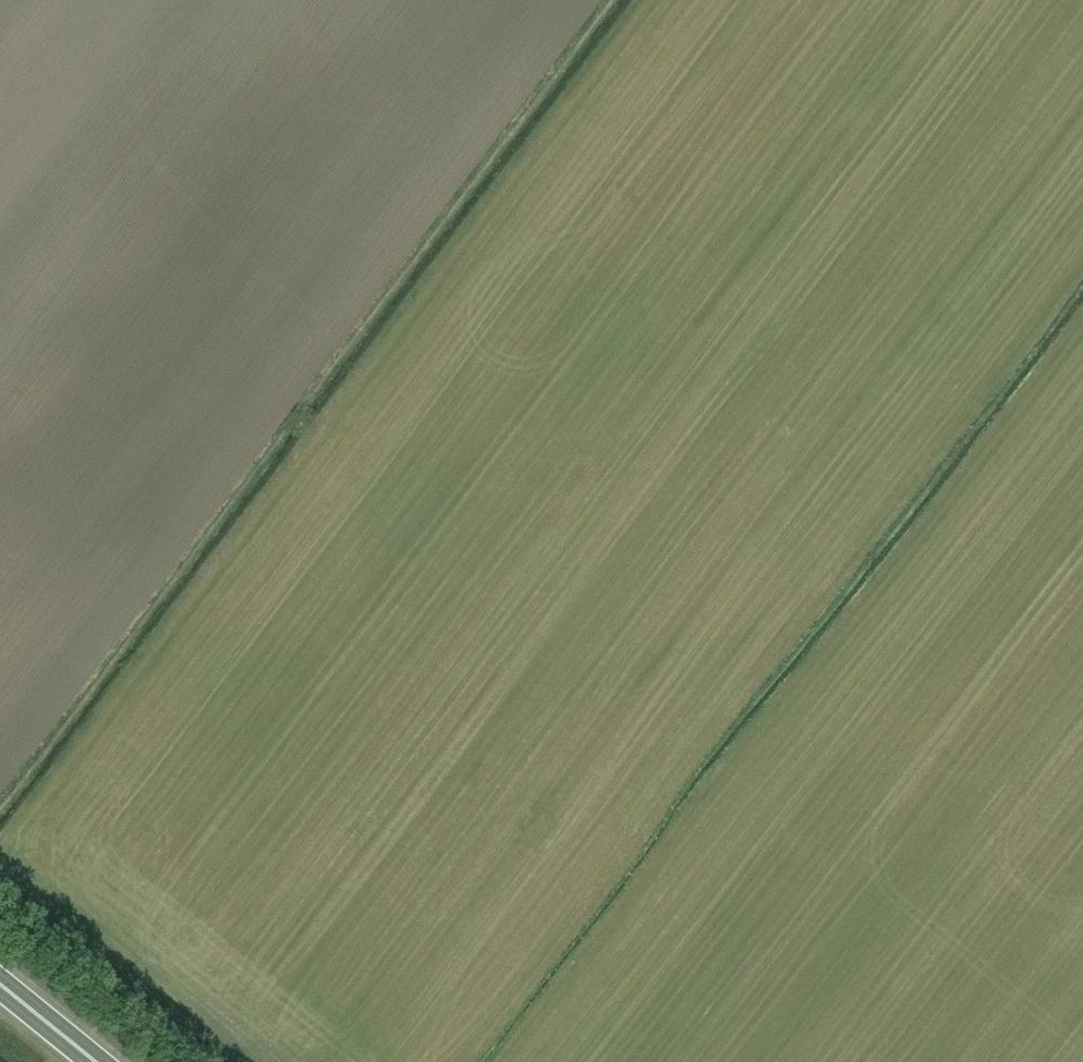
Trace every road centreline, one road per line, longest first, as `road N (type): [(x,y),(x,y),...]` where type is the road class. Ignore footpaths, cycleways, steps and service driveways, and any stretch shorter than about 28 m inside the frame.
road 1 (trunk): [(95,1061),(0,985)]

